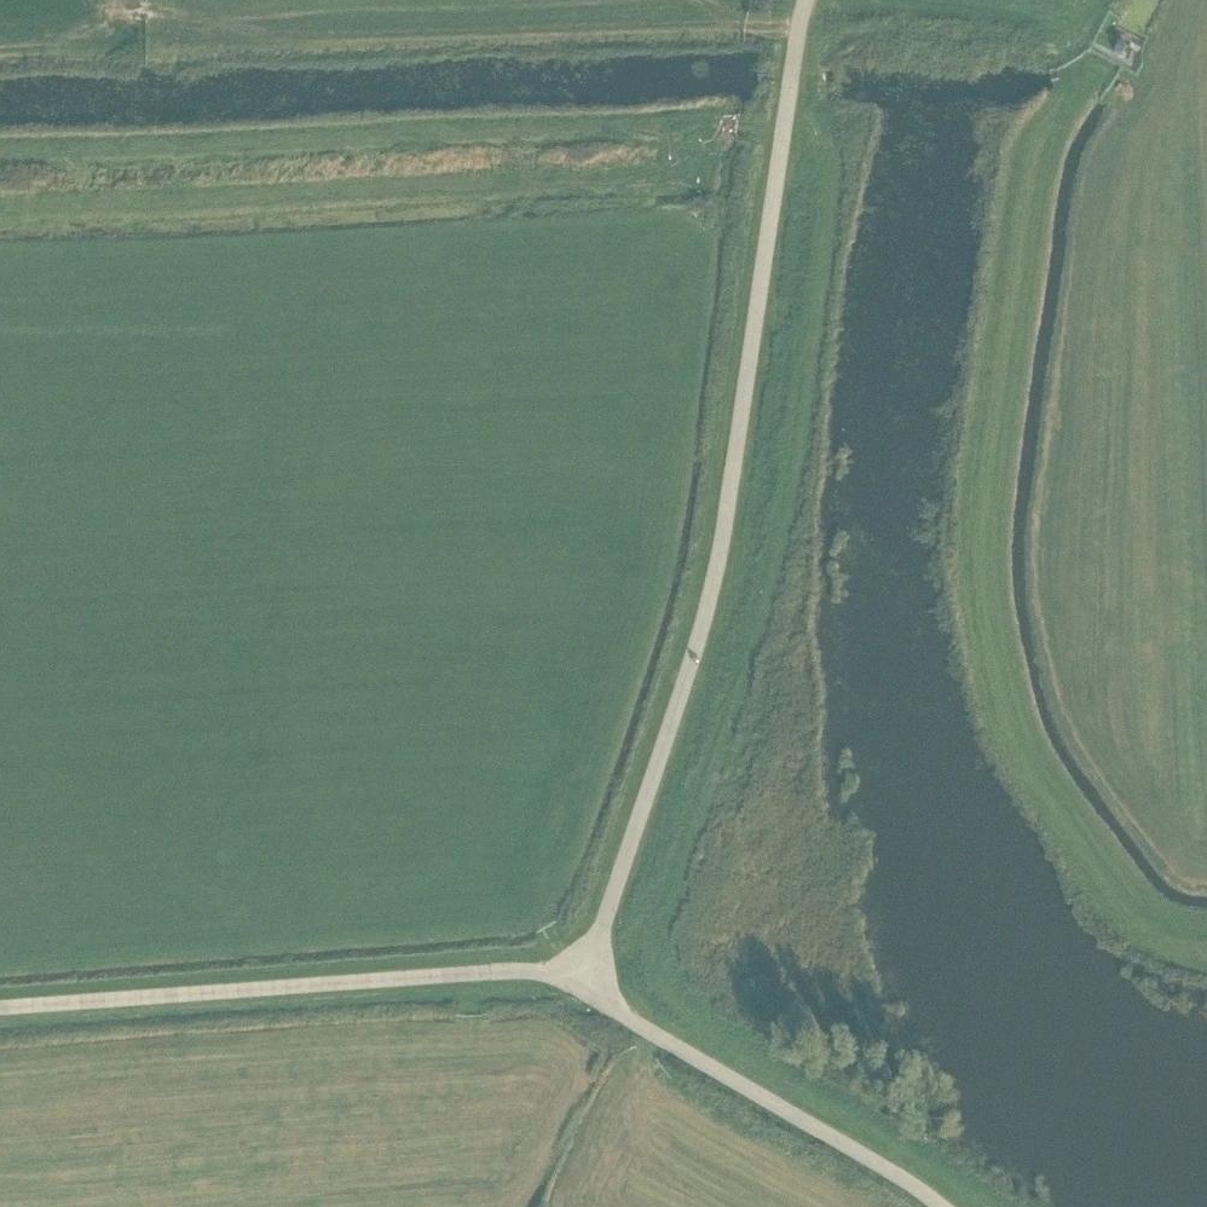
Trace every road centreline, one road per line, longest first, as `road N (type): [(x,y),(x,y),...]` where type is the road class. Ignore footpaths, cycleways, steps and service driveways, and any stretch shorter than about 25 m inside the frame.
road 1 (unclassified): [(806,0),(726,518),(580,991),(944,1206)]

